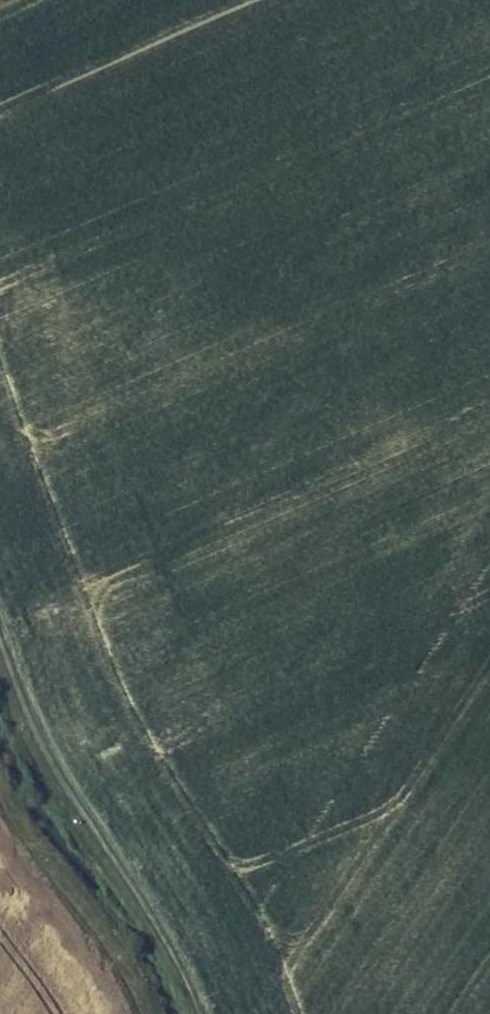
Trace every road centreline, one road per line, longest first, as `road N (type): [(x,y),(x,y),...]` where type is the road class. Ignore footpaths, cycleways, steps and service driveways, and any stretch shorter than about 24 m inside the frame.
road 1 (track): [(0,614),(52,752),(176,924),(214,1013)]

